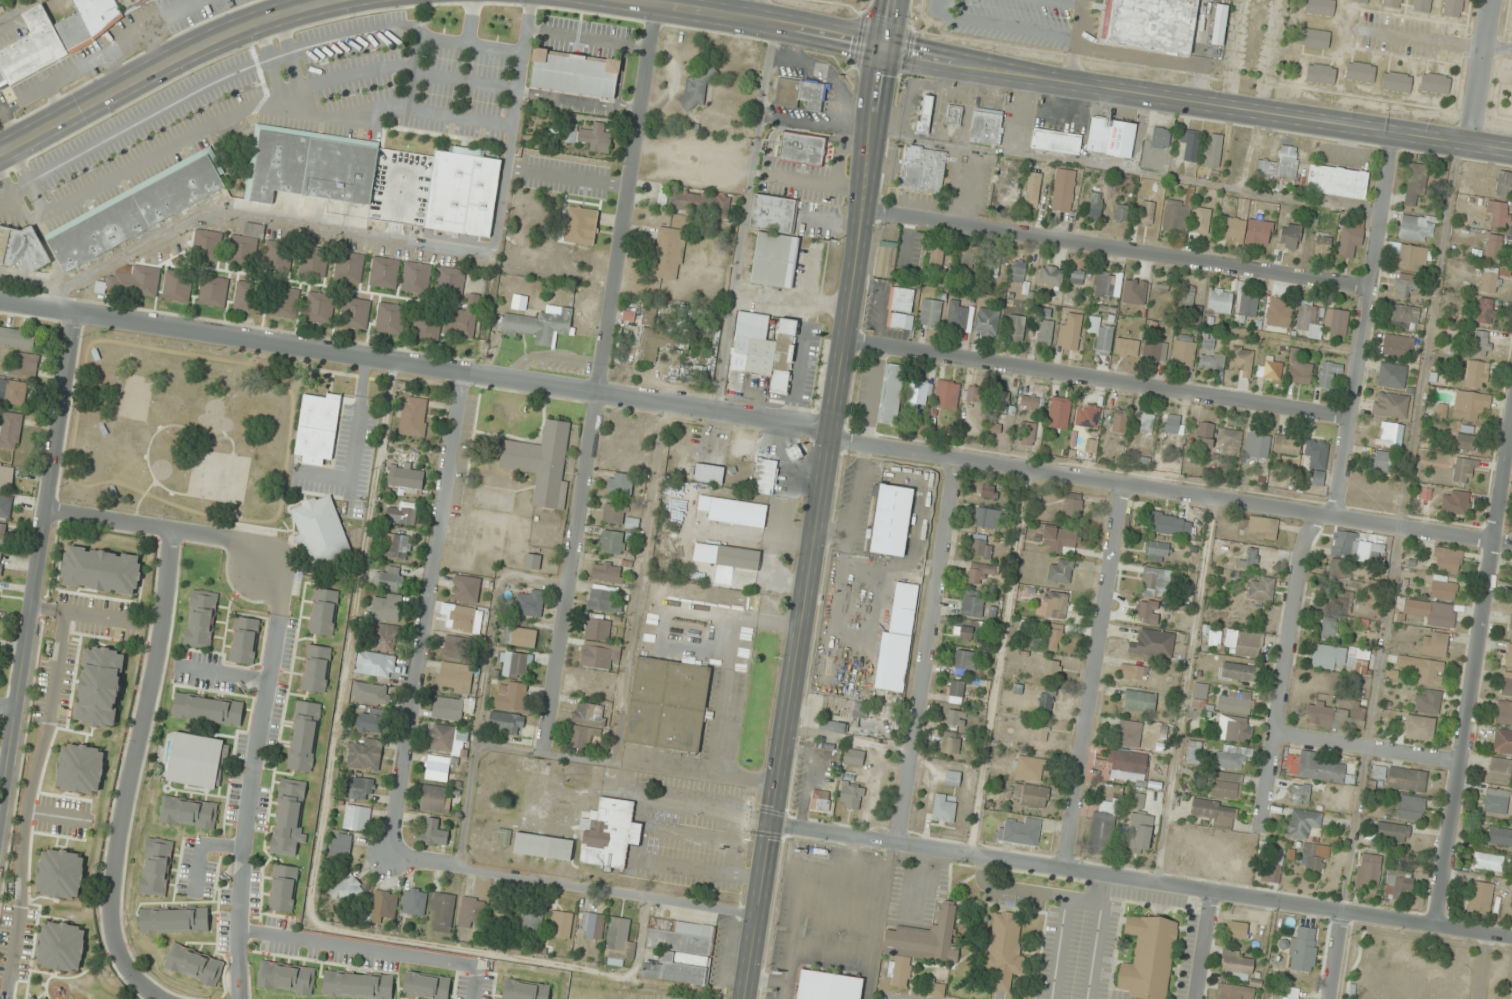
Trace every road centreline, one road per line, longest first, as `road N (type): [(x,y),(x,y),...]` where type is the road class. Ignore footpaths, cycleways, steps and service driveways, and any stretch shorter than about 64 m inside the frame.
road 1 (secondary): [(746,998),(895,0)]
road 2 (secondary): [(1511,150),(624,0)]
road 3 (tertiary): [(830,435),(816,426),(0,302)]
road 4 (residential): [(1511,938),(771,824)]
road 5 (residential): [(545,739),(659,5)]
road 6 (residential): [(1262,821),(1304,539),(1337,507),(1393,131)]
road 7 (residential): [(1511,545),(830,435)]
road 8 (residential): [(1369,290),(865,211)]
road 9 (residential): [(1350,418),(846,341)]
road 10 (residential): [(1437,926),(1511,423)]
road 11 (residential): [(0,801),(72,312)]
road 12 (residential): [(392,854),(462,371)]
road 13 (residential): [(243,998),(246,822),(284,571),(279,554)]
road 14 (residential): [(113,935),(112,865),(156,656),(171,529)]
road 15 (residential): [(1065,869),(1123,485)]
road 16 (residential): [(897,843),(957,461)]
road 17 (residential): [(758,917),(392,854)]
road 18 (secondary): [(327,0),(225,34),(0,151)]
road 19 (residential): [(279,554),(266,545),(44,509)]
road 20 (residential): [(1459,762),(1275,736)]
road 21 (residential): [(1470,142),(1492,0)]

